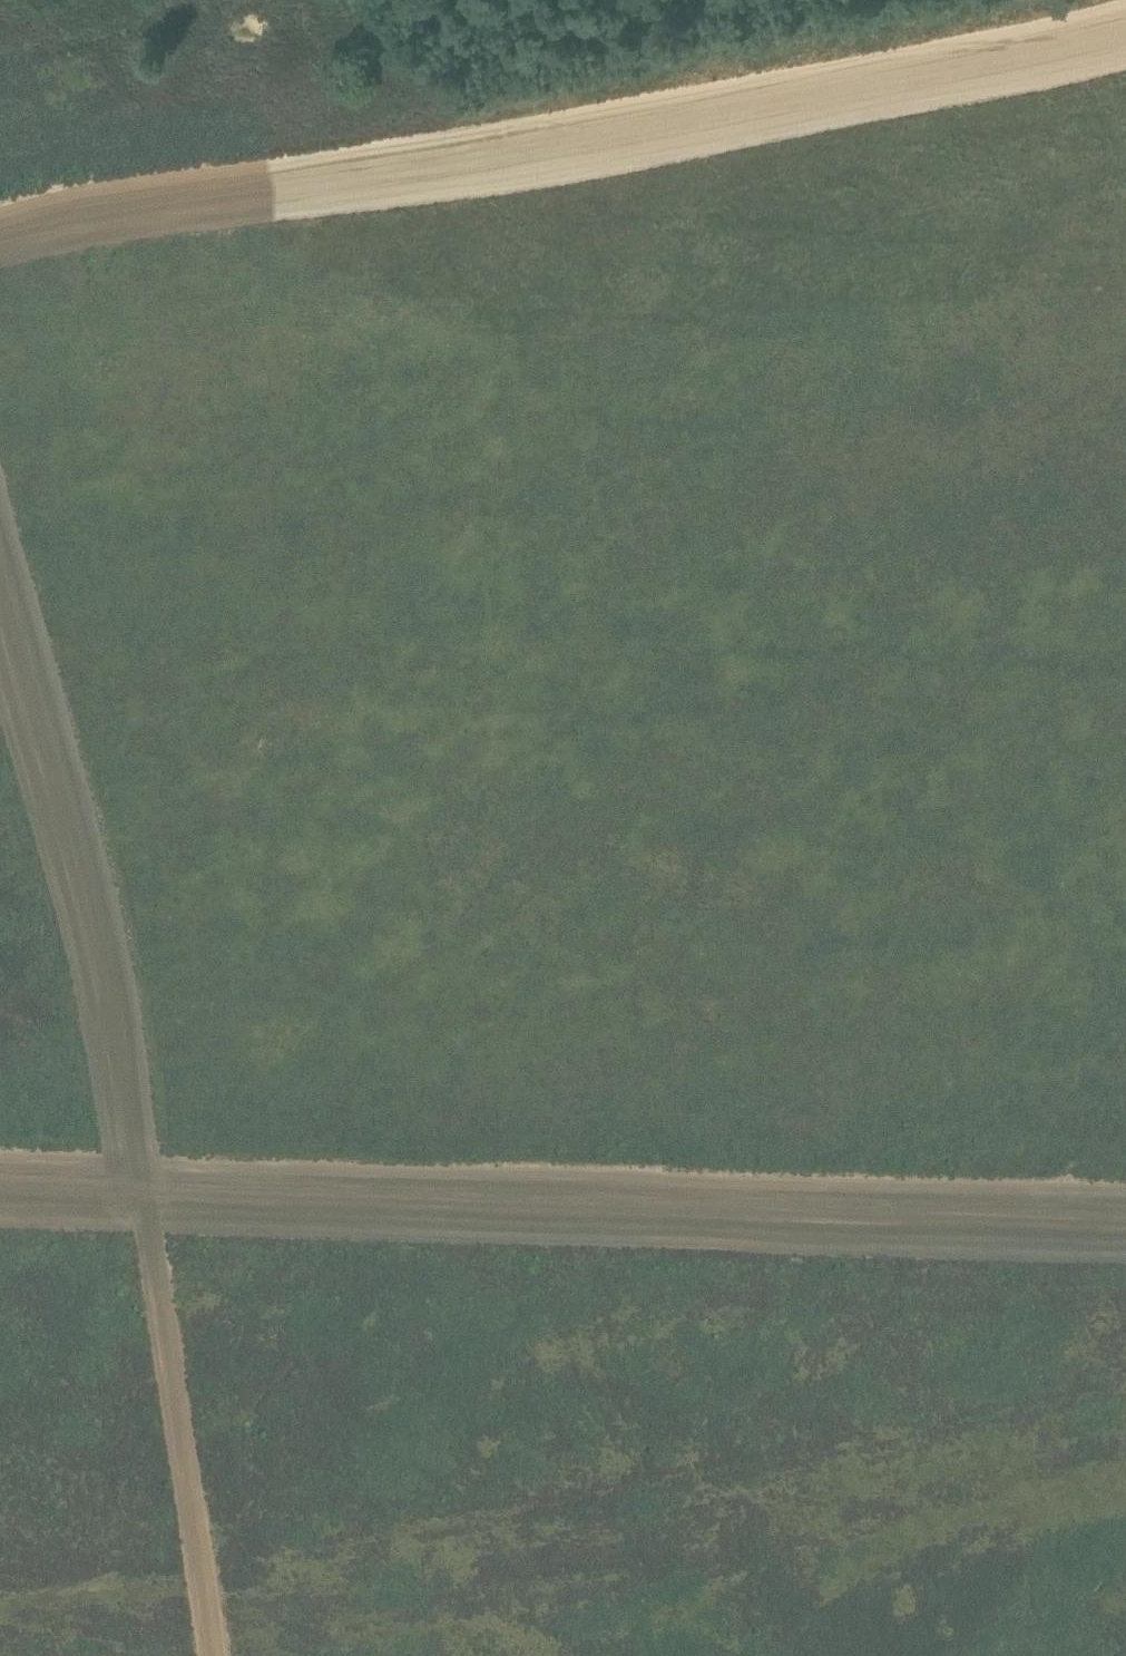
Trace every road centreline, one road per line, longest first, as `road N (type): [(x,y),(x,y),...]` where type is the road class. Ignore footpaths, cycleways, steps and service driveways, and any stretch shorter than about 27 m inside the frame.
road 1 (track): [(0,240),(83,212),(927,81),(1125,30)]
road 2 (track): [(0,1189),(1125,1231)]
road 3 (track): [(217,1655),(149,1195),(95,912),(0,585)]

